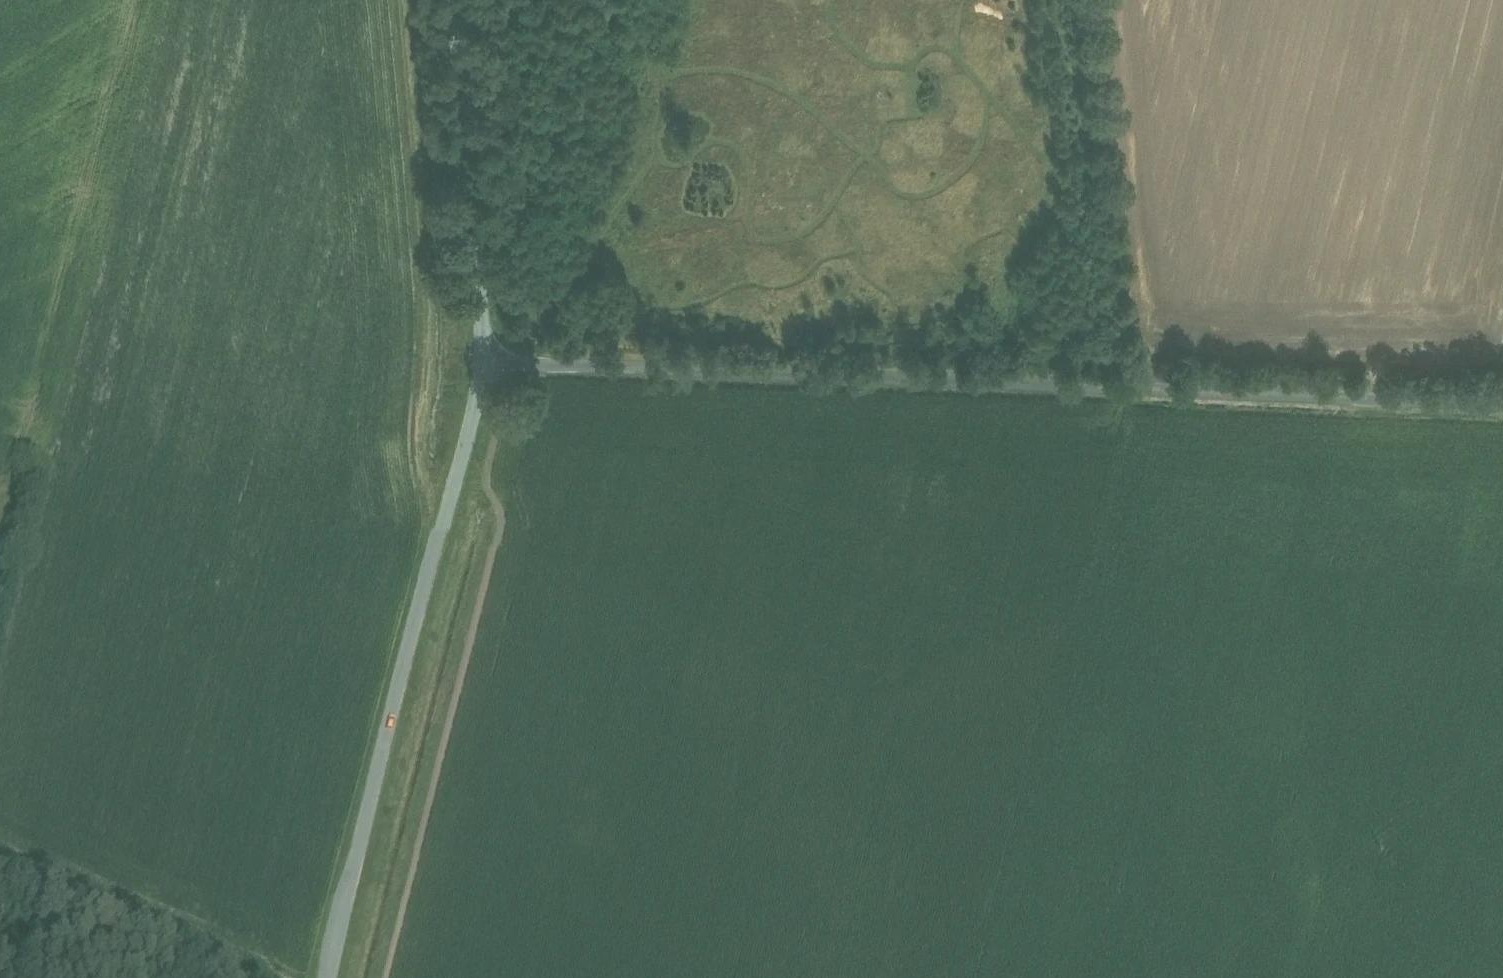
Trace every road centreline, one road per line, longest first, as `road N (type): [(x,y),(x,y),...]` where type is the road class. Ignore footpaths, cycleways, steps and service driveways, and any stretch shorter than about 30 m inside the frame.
road 1 (unclassified): [(1502,398),(485,356)]
road 2 (unclassified): [(485,356),(328,977)]
road 3 (unclassified): [(456,0),(485,356)]

